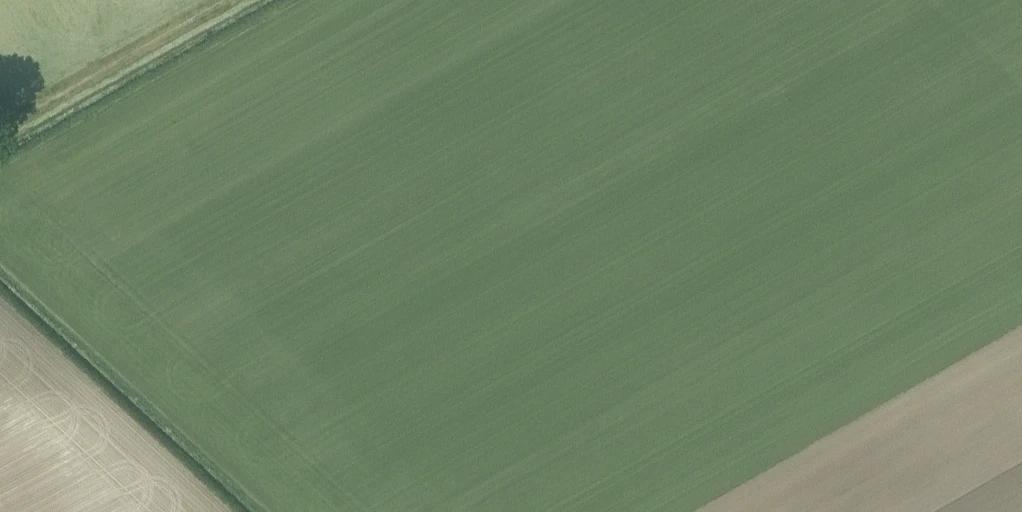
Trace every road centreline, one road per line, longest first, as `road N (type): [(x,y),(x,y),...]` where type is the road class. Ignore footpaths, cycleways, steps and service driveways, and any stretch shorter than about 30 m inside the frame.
road 1 (track): [(0,132),(233,0)]

